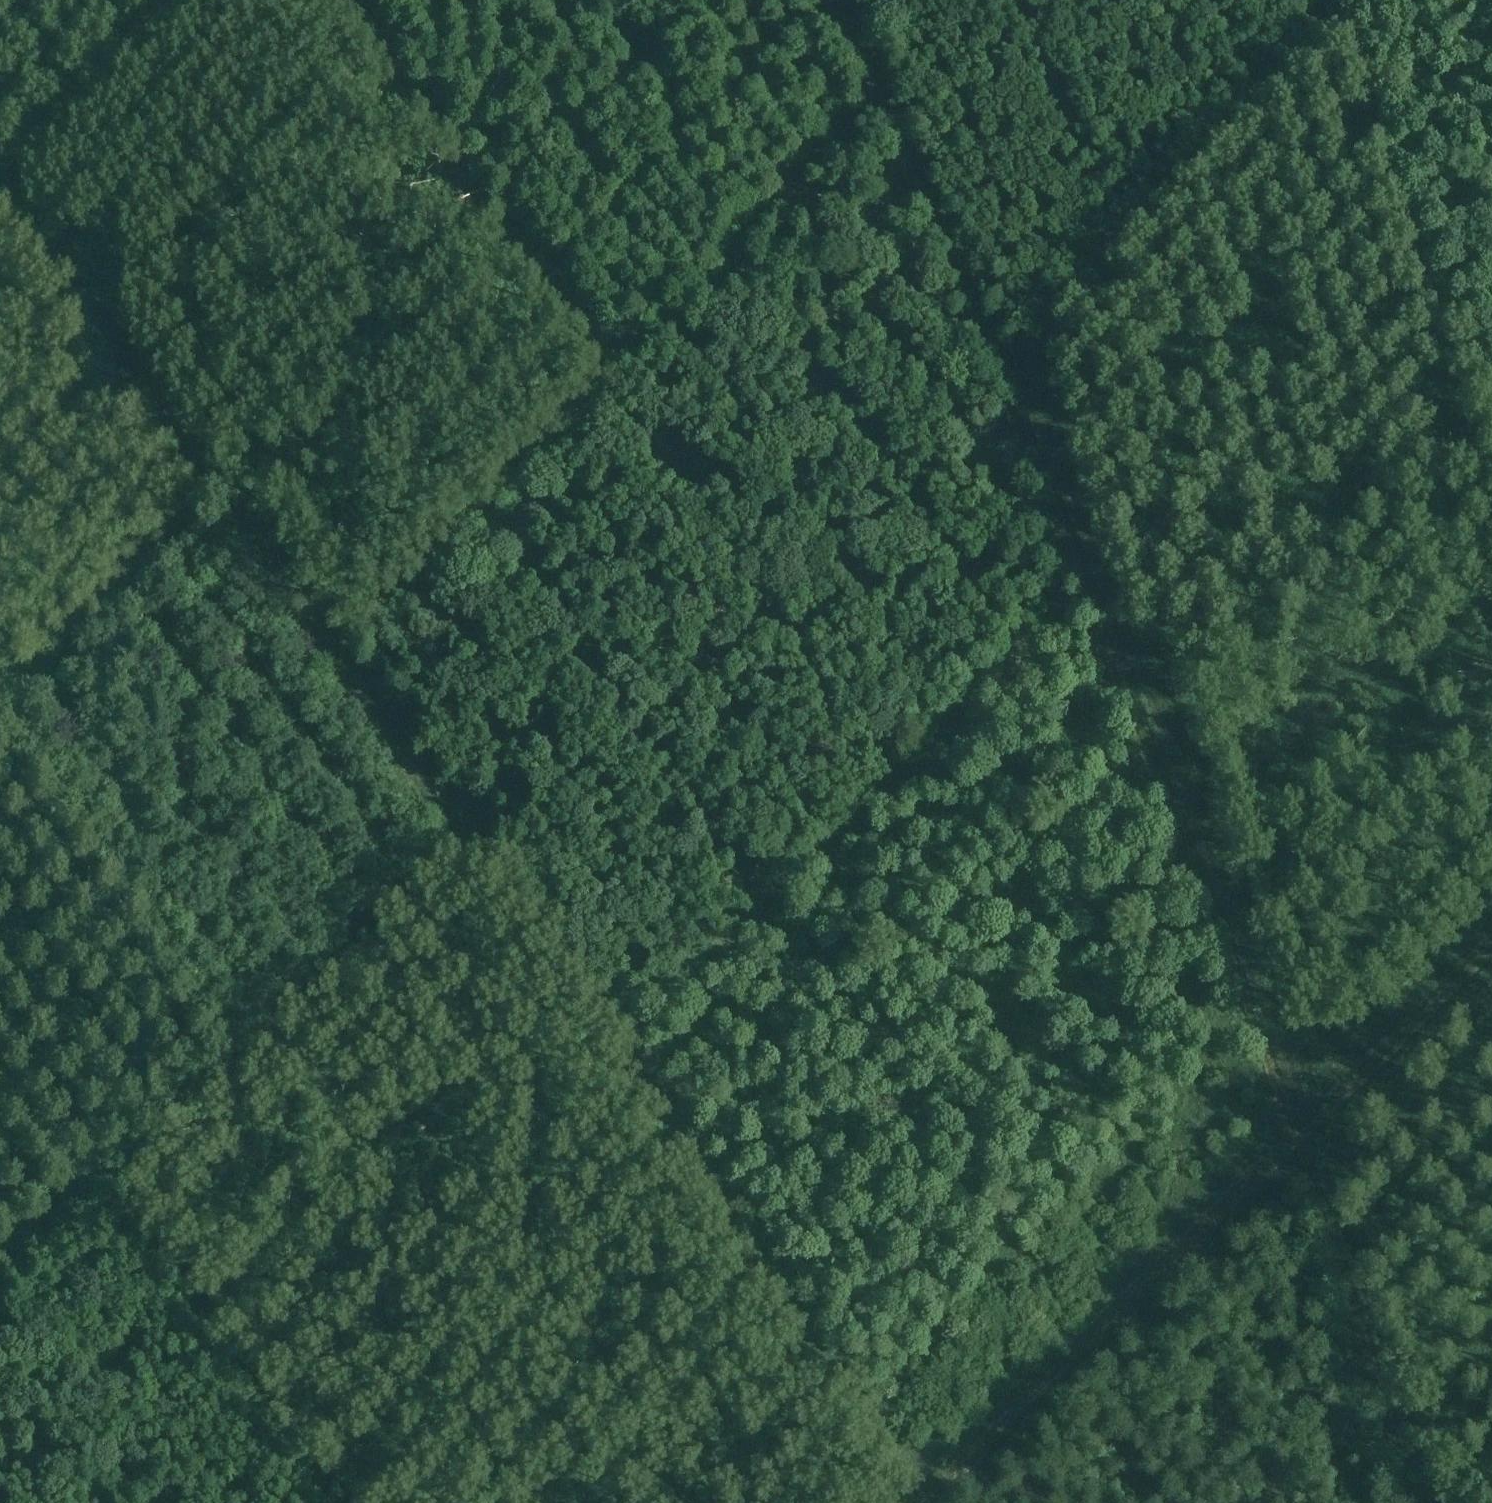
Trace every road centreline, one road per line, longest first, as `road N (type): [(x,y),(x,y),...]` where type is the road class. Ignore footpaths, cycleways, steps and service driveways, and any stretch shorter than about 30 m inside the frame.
road 1 (track): [(914,1502),(1491,926)]
road 2 (track): [(178,0),(0,180)]

